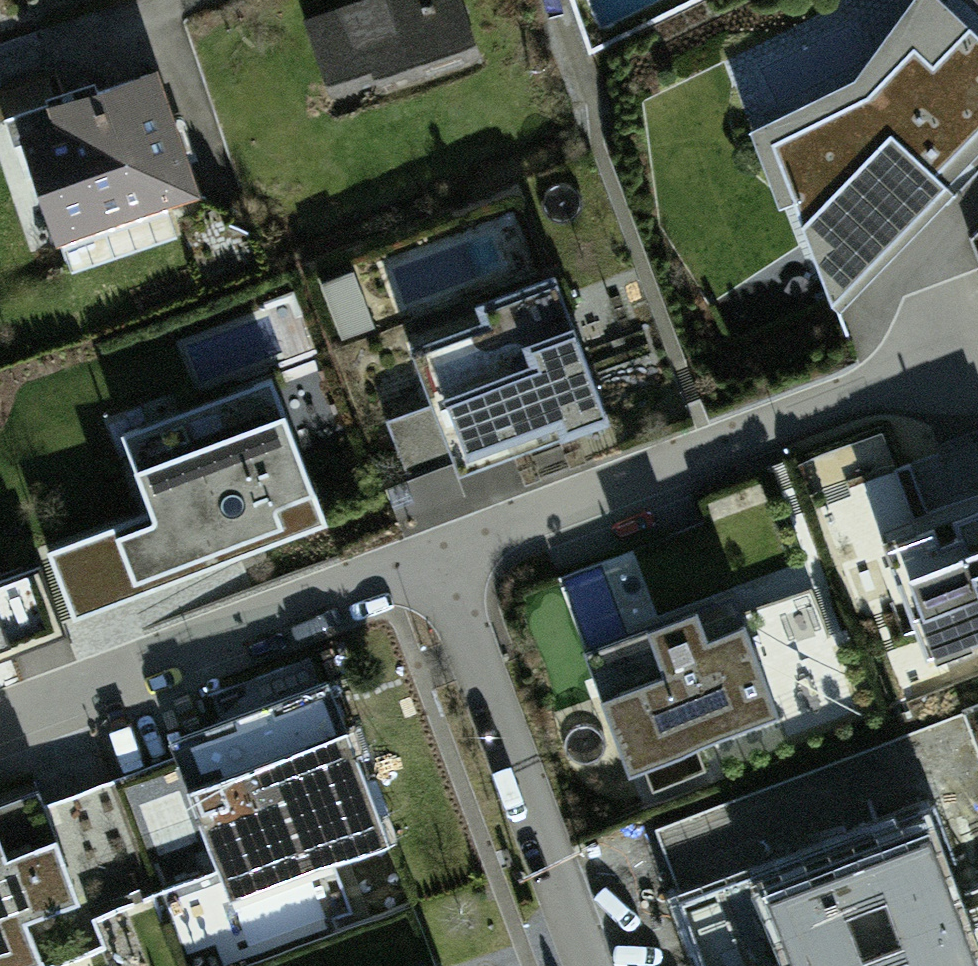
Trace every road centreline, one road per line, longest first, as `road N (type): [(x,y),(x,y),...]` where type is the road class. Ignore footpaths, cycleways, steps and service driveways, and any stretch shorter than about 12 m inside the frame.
road 1 (unclassified): [(943,367),(423,560)]
road 2 (unclassified): [(423,560),(0,719)]
road 3 (unclassified): [(572,965),(423,560)]
road 4 (residential): [(166,0),(155,4),(202,137)]

